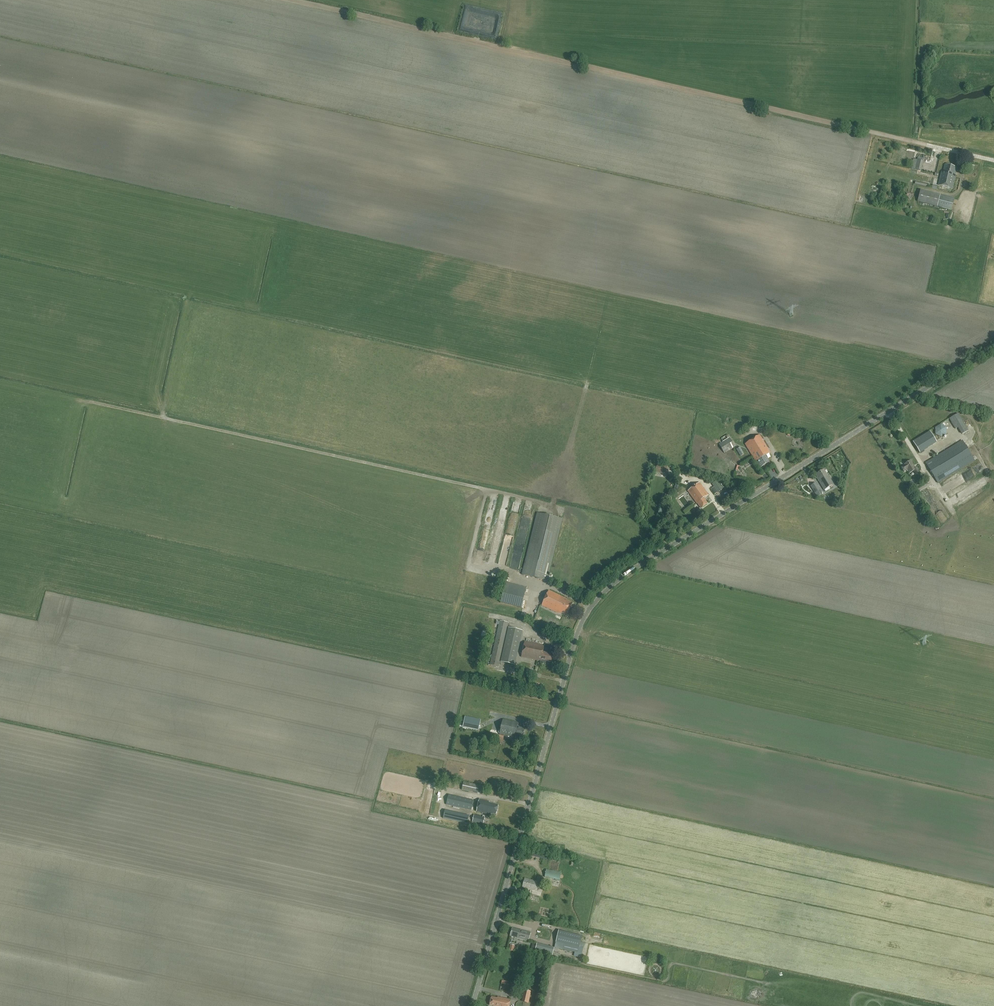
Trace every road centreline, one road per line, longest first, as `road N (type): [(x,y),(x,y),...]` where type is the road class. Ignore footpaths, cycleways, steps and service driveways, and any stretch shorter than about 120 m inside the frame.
road 1 (tertiary): [(473,1005),(576,639),(597,599),(993,346)]
road 2 (track): [(926,145),(291,0)]
road 3 (track): [(469,563),(486,490),(87,401)]
road 4 (track): [(962,366),(775,318)]

